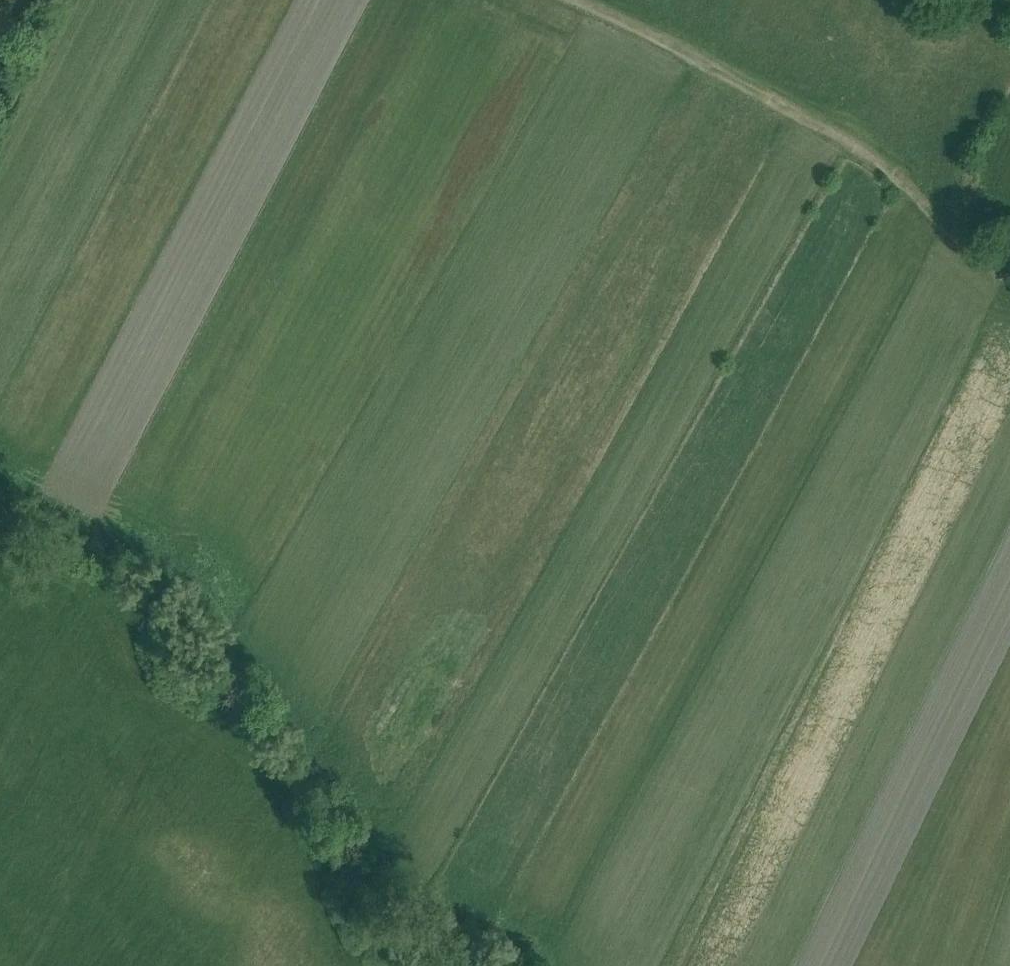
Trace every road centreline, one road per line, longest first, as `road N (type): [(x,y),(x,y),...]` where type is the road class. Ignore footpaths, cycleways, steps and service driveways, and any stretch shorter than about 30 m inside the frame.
road 1 (track): [(573,0),(783,107),(899,180),(1009,280)]

